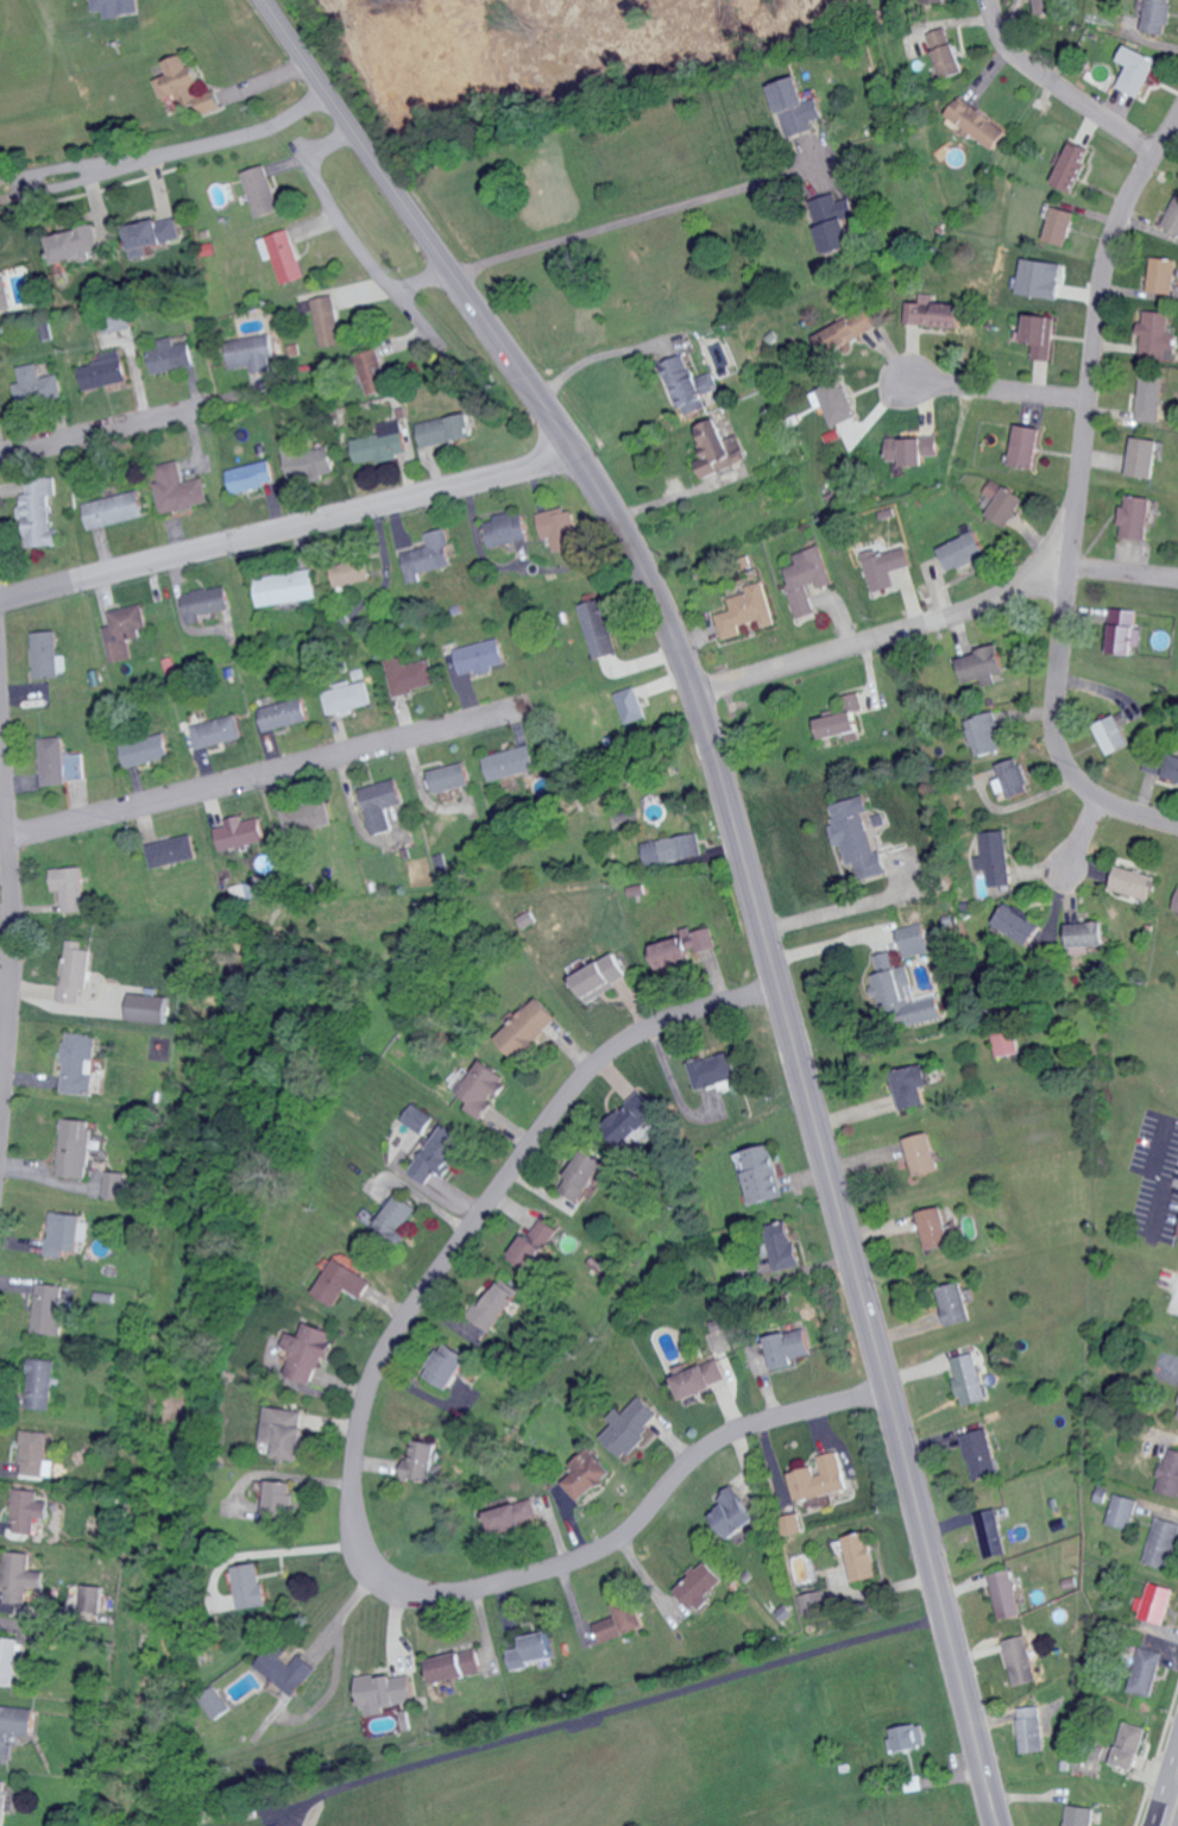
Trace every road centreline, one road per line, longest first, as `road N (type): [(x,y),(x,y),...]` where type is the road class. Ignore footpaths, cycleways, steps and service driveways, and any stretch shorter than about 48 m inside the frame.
road 1 (residential): [(1004,1825),(782,981),(685,656),(625,528),(569,436),(262,0)]
road 2 (residential): [(889,1393),(736,1434),(693,1463),(624,1537),(530,1579),(415,1597),(380,1581),(351,1532),(351,1443),(382,1349),(572,1079),(640,1027),(782,981)]
road 3 (residential): [(1177,834),(1125,818),(1082,793),(1057,753),(1052,728),(1096,291),(1125,203),(1177,108)]
road 4 (residential): [(0,600),(399,505),(514,468),(569,436)]
road 5 (residential): [(11,844),(523,714)]
road 6 (residential): [(0,1122),(14,943),(0,708)]
road 7 (residential): [(698,693),(1065,577)]
road 8 (residential): [(325,88),(279,124),(227,143),(0,189)]
road 9 (residential): [(1151,153),(1020,63),(986,0)]
road 10 (residential): [(0,460),(210,408)]
road 11 (residential): [(1082,402),(883,385)]

